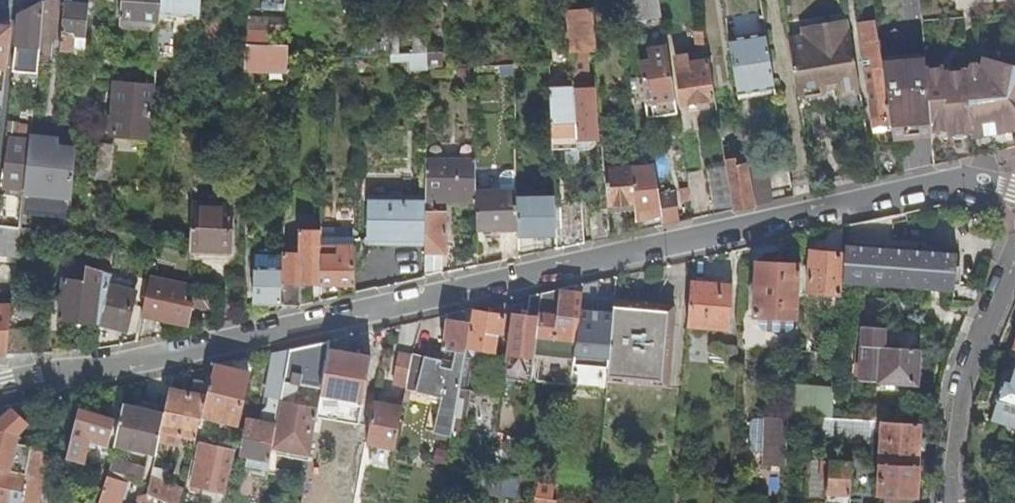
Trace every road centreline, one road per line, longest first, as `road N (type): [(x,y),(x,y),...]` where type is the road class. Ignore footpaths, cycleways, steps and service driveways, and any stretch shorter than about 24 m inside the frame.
road 1 (residential): [(1014,187),(973,178),(941,183),(300,328),(0,382)]
road 2 (unclassified): [(950,502),(953,435),(1014,257)]

